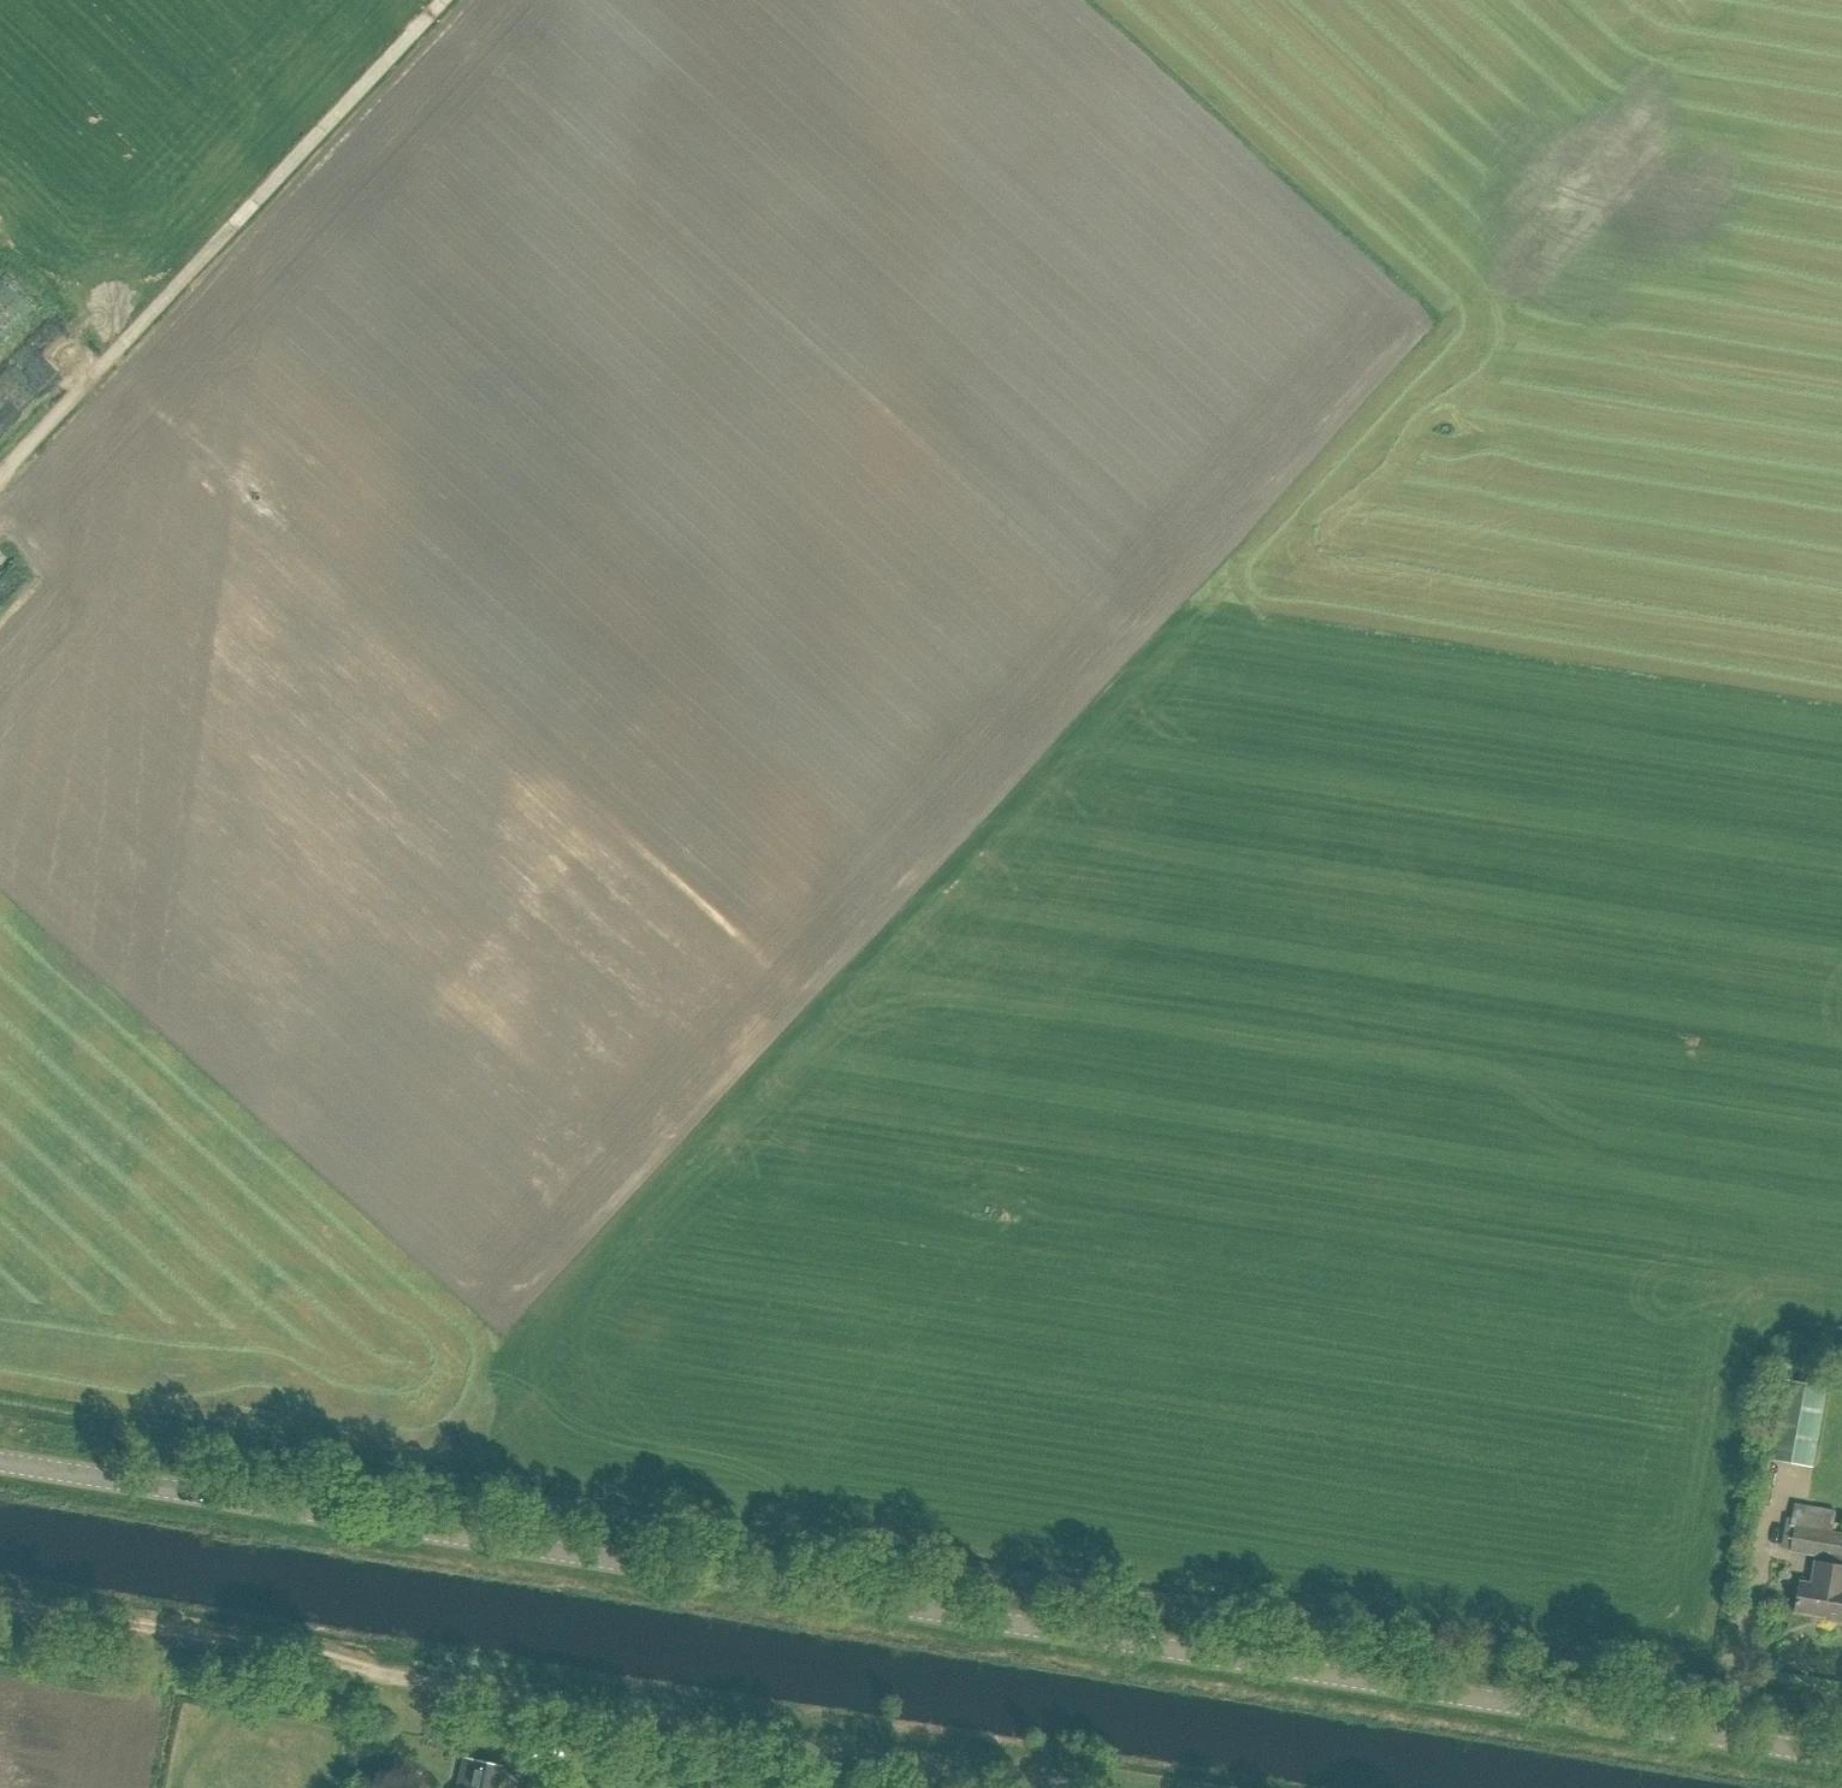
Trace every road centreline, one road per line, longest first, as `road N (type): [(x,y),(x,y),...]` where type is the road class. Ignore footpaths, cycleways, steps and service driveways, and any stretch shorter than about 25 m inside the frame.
road 1 (tertiary): [(1841,1754),(0,1461)]
road 2 (unclassified): [(1071,1787),(519,1698),(334,1658)]
road 3 (track): [(334,1658),(0,1604)]

